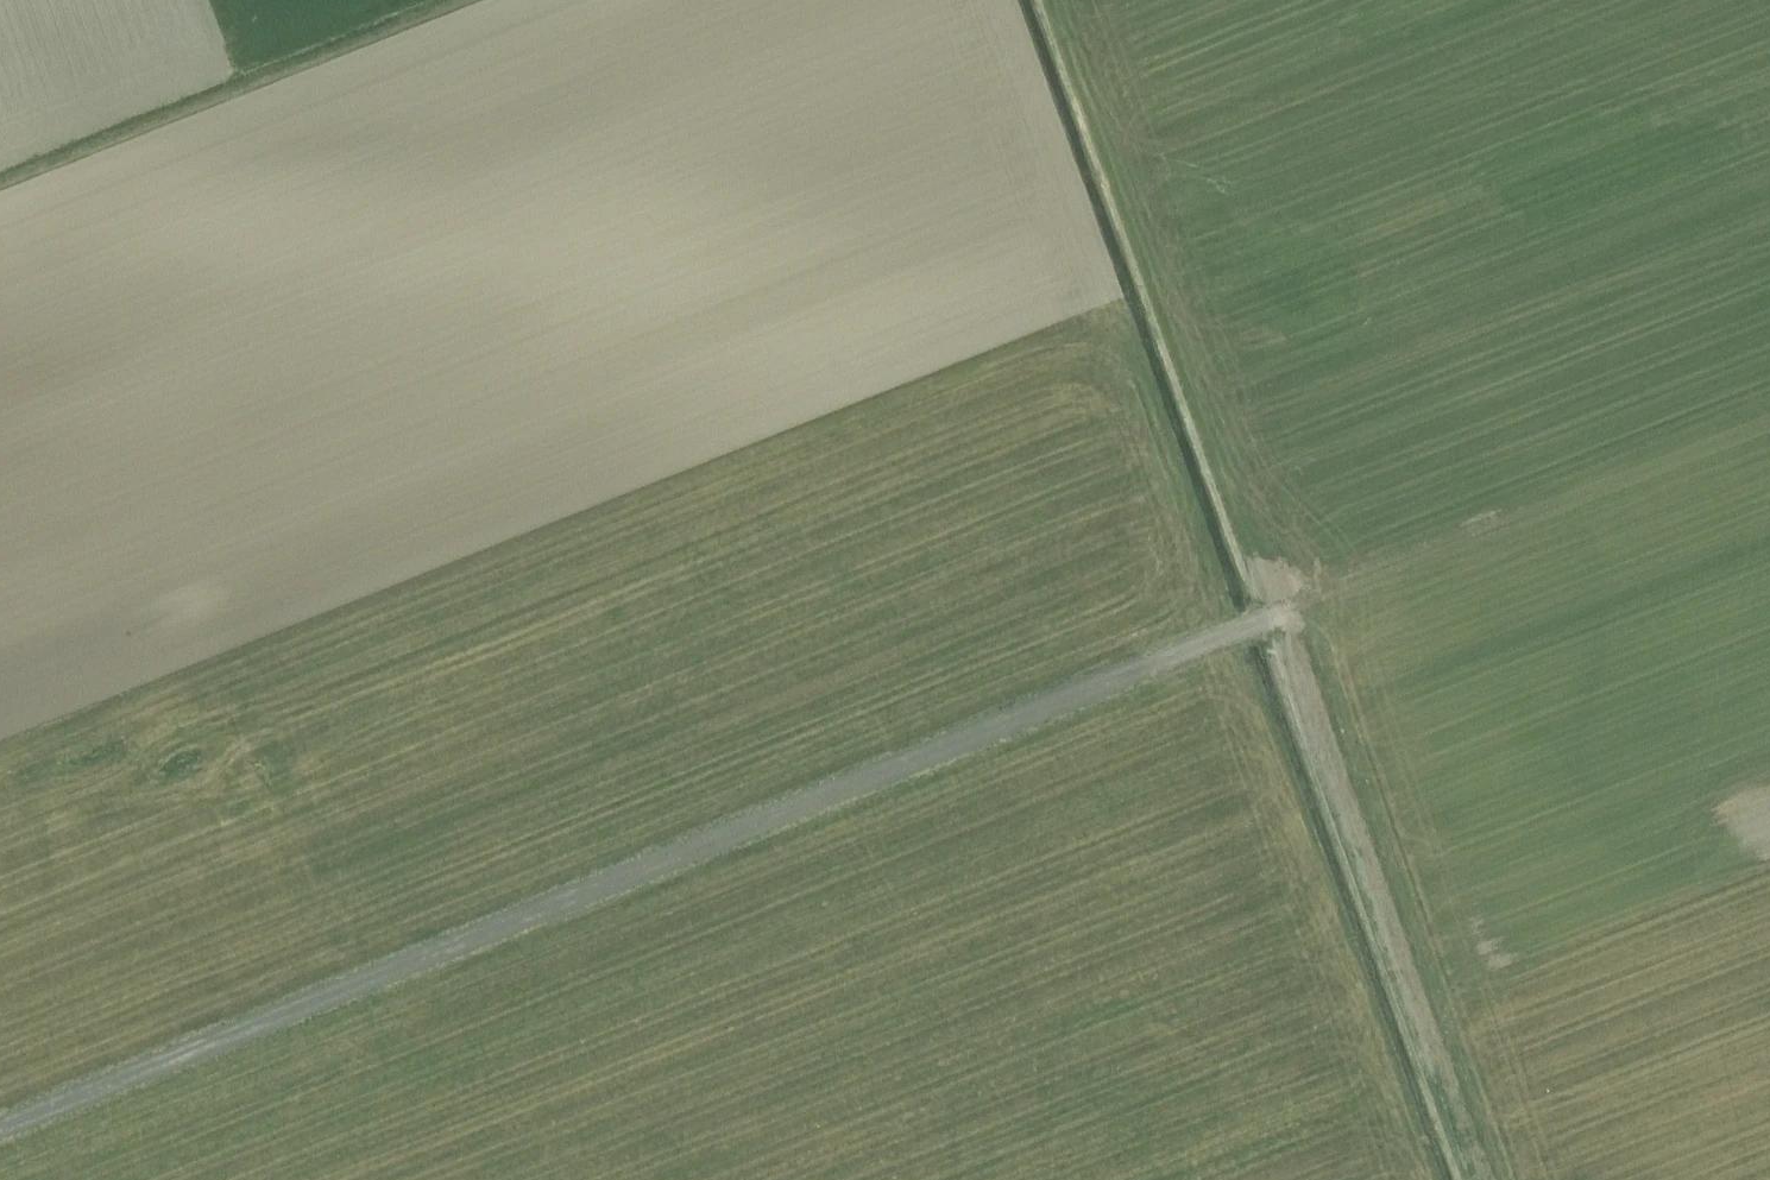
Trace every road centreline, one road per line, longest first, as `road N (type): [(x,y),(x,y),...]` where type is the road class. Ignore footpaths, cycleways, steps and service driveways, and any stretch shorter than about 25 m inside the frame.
road 1 (track): [(0,1131),(1166,657),(1769,423)]
road 2 (track): [(1505,1179),(1298,607)]

